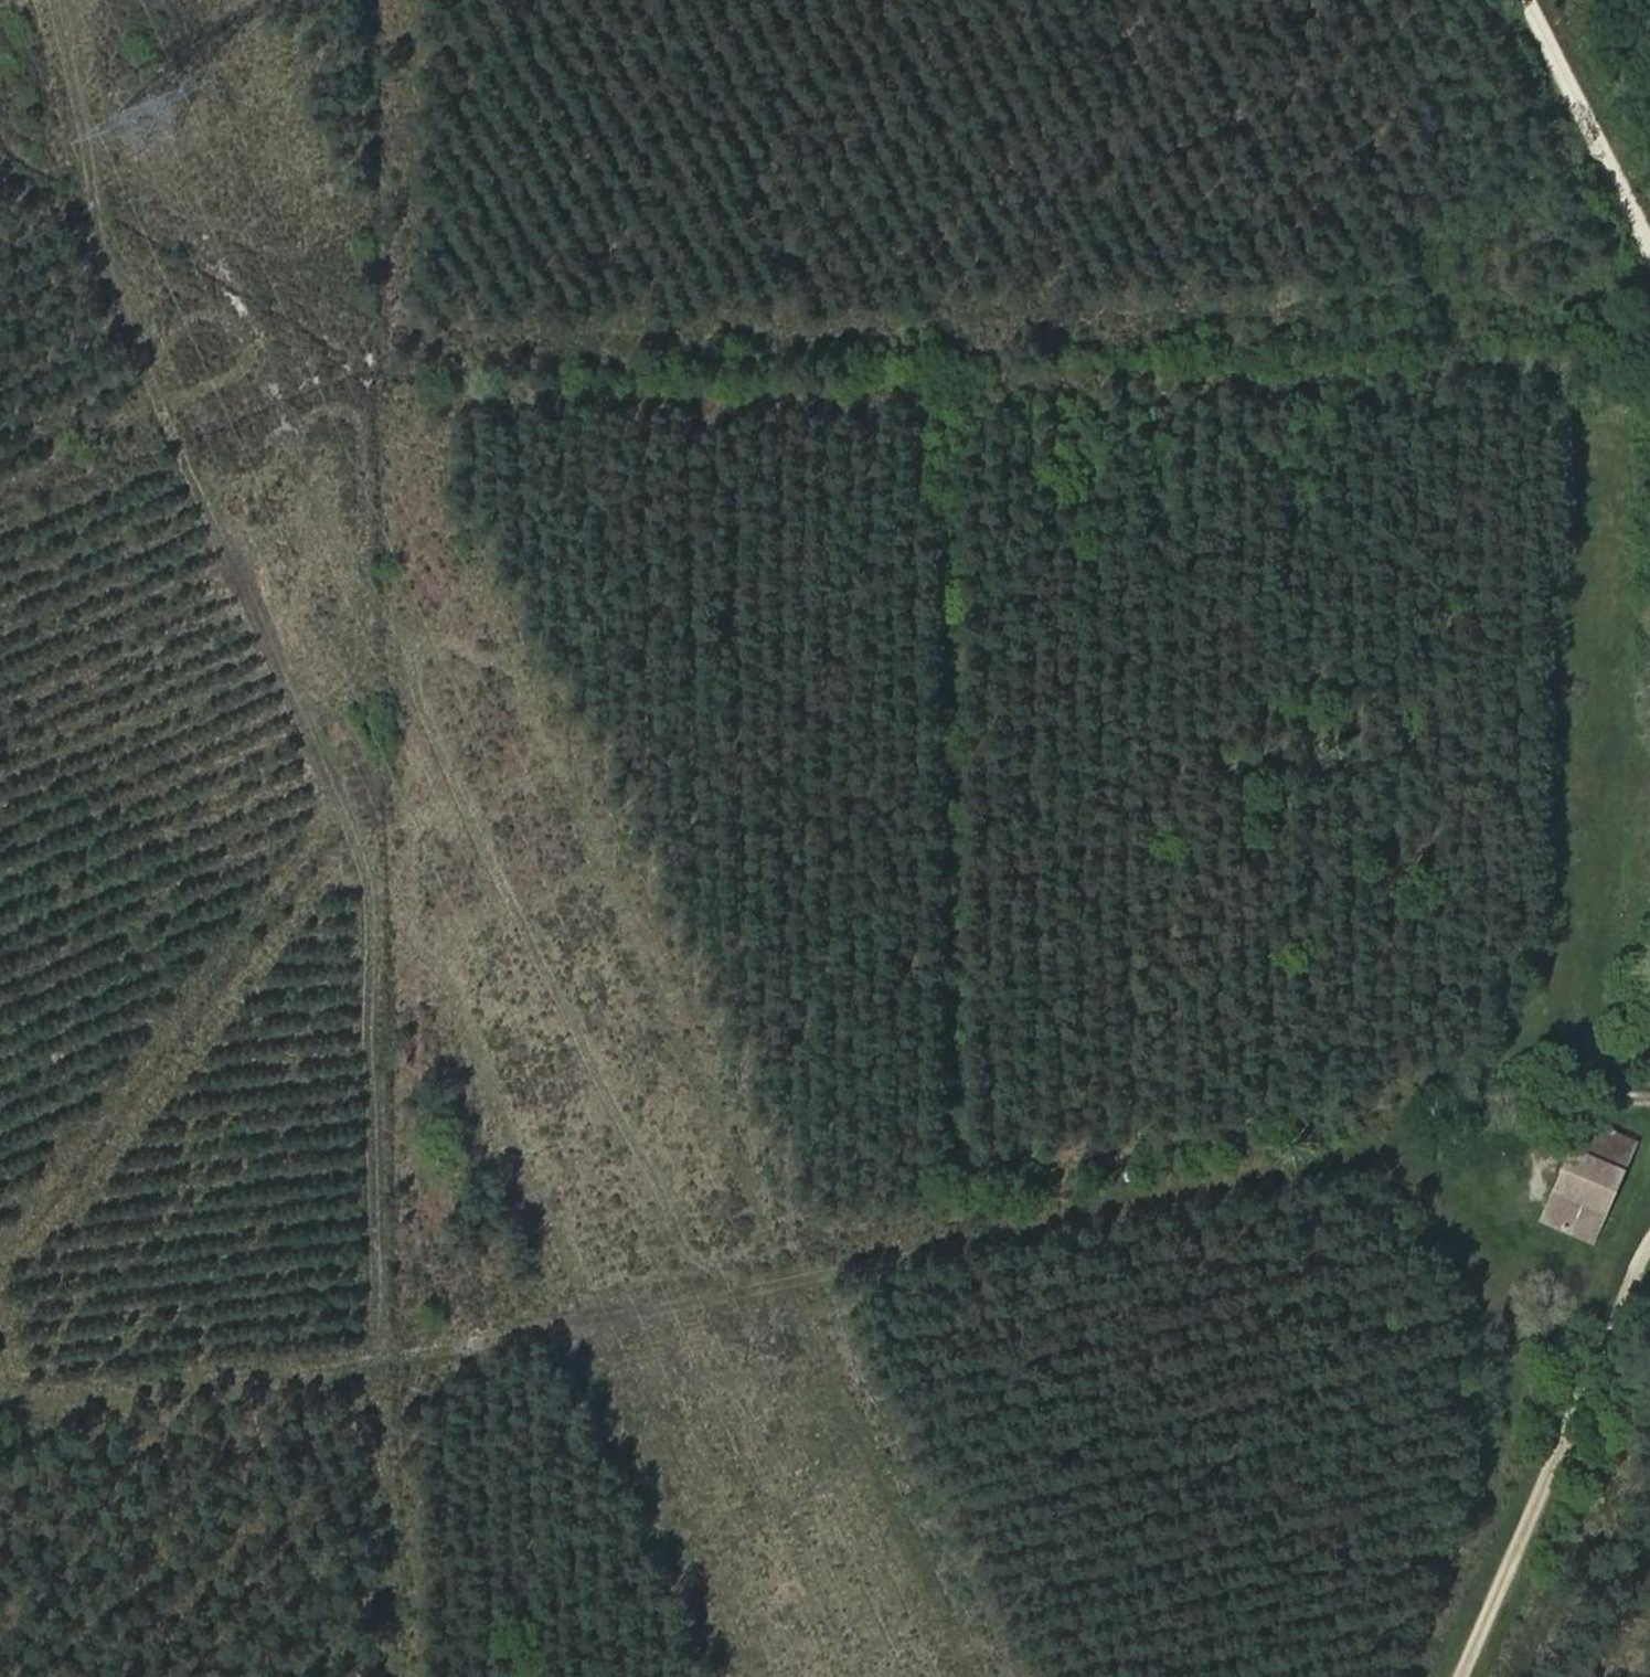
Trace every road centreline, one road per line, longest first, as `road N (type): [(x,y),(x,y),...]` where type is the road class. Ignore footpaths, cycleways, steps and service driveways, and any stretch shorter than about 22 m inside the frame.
road 1 (track): [(1649,1312),(1488,1676)]
road 2 (track): [(1513,0),(1649,288)]

